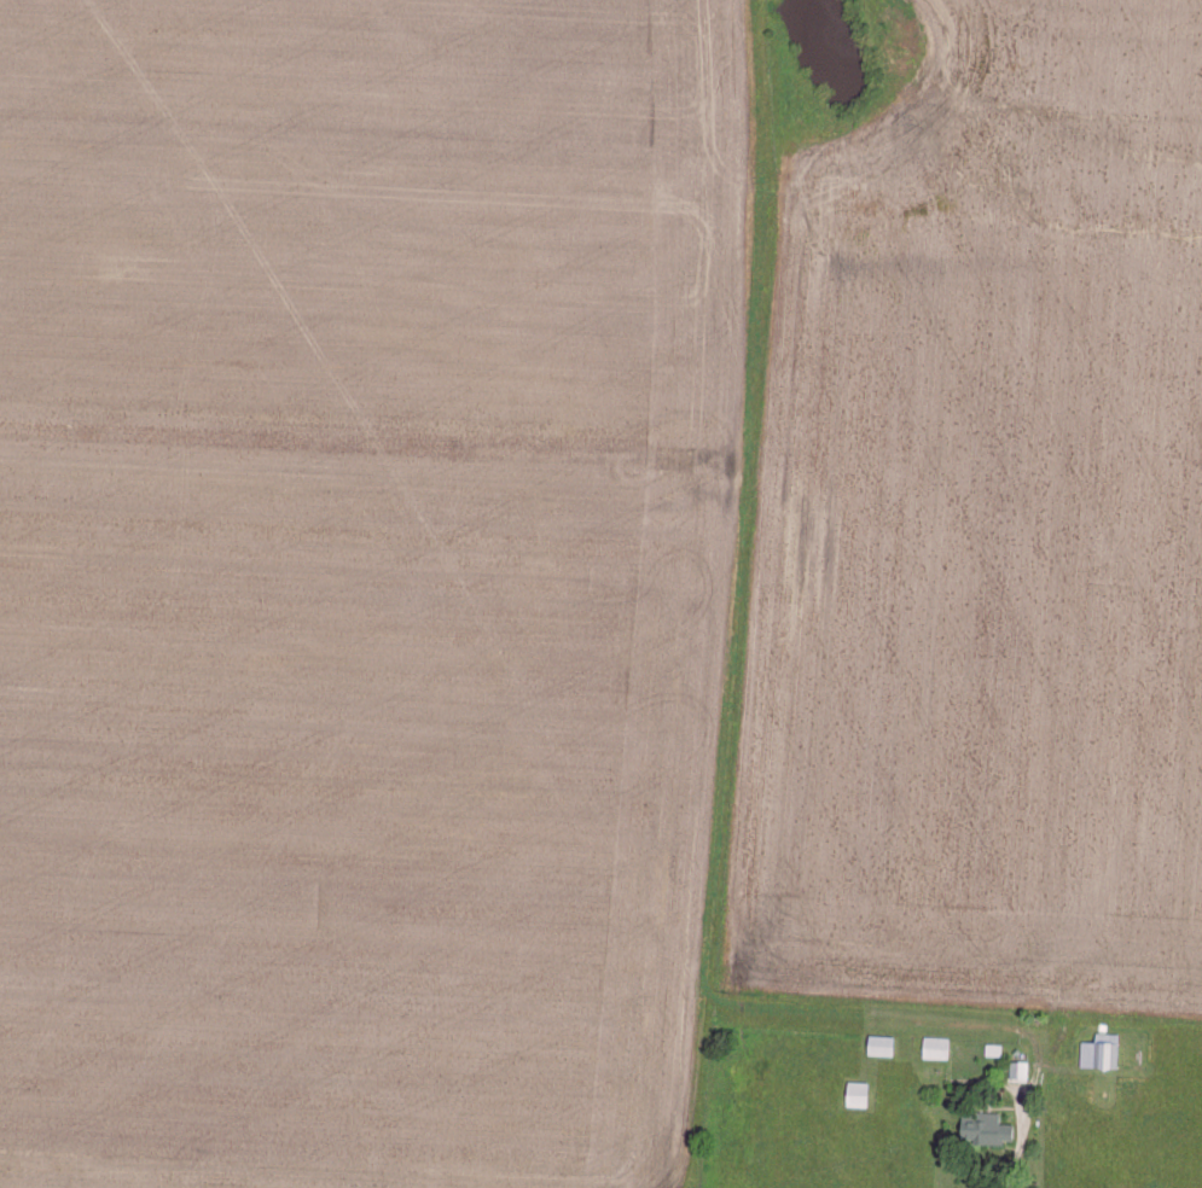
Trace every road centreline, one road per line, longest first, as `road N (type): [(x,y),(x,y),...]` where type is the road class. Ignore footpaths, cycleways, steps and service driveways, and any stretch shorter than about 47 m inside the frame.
road 1 (track): [(1022,1031),(753,1012),(730,1006),(708,983),(751,499),(761,287),(750,0)]

